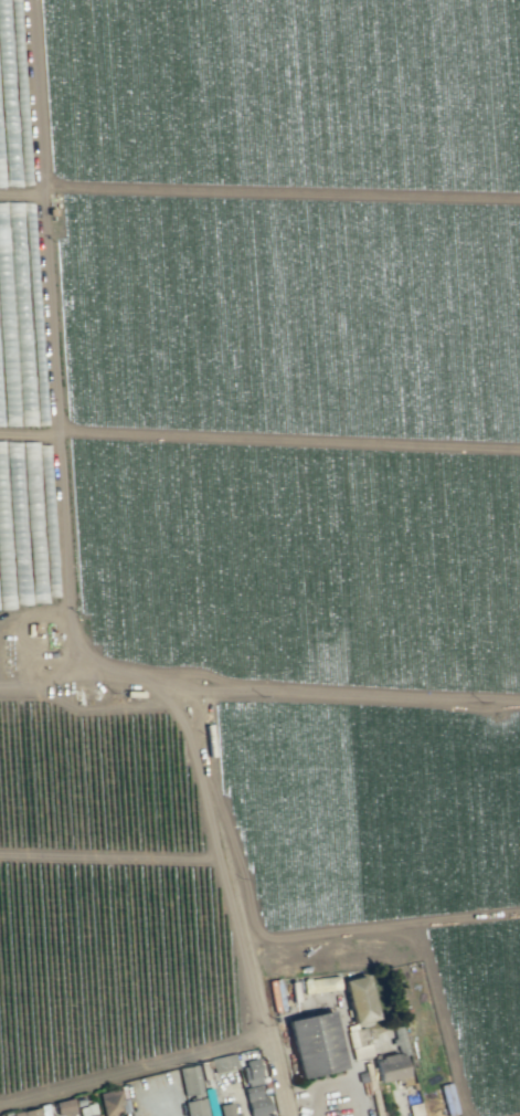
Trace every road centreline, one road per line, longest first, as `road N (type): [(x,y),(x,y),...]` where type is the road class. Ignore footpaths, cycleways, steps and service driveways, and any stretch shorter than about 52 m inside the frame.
road 1 (residential): [(290,1115),(191,687)]

